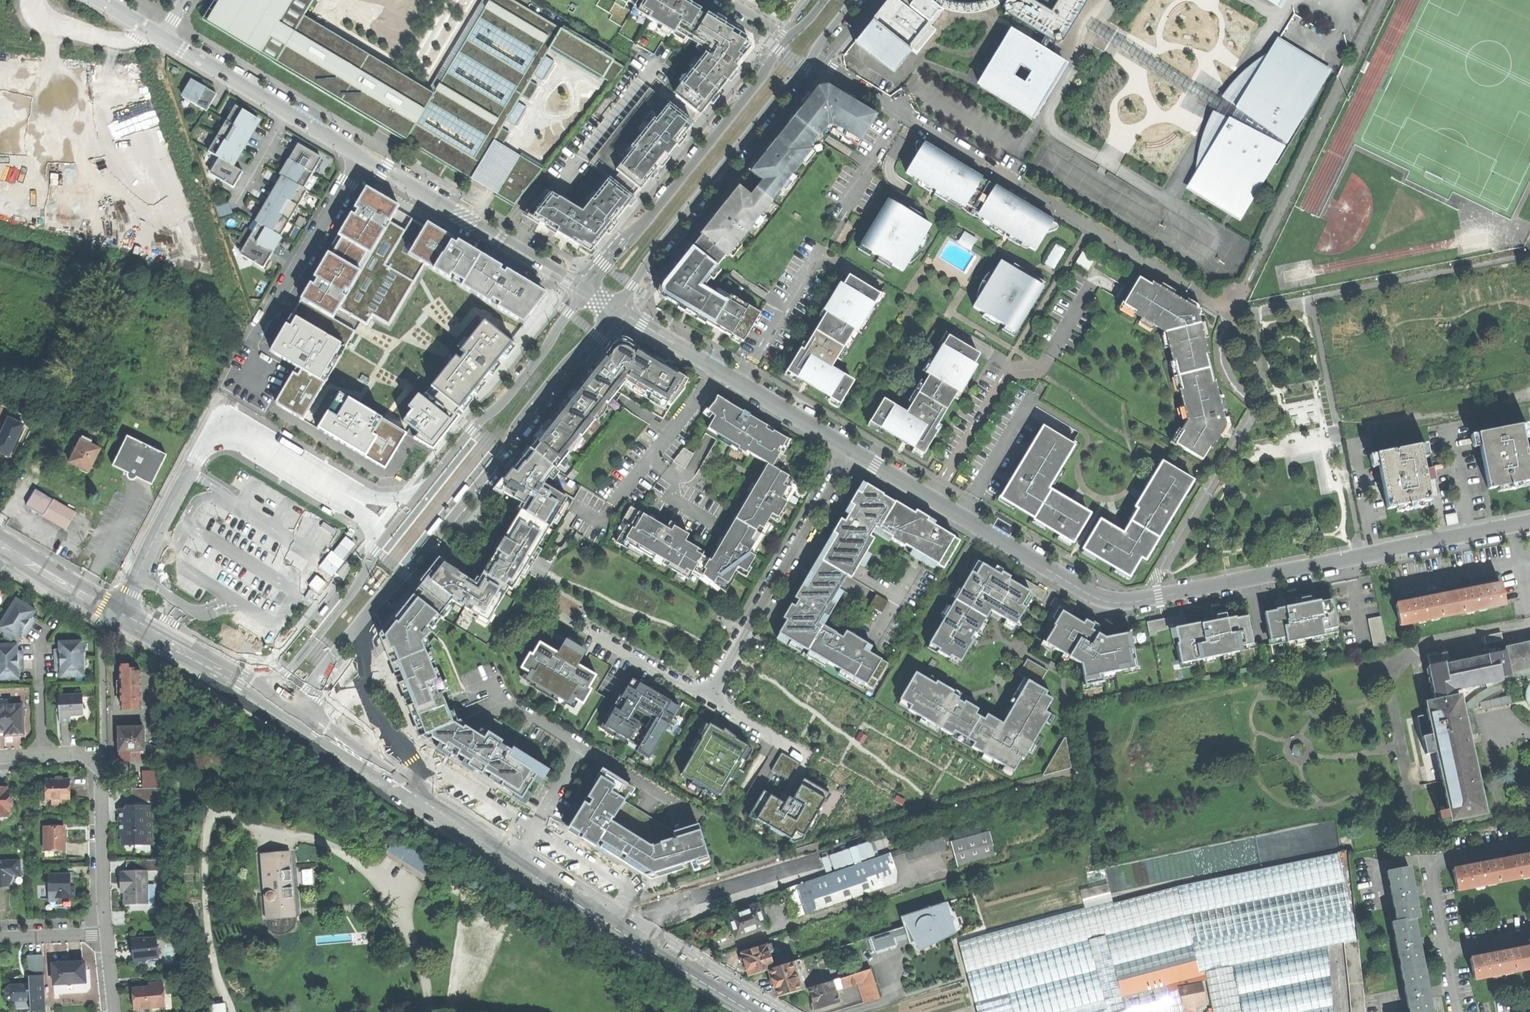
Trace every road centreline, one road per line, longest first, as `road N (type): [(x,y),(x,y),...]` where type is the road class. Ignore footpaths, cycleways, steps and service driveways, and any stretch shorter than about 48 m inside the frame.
road 1 (residential): [(1529,522),(1114,602),(852,452)]
road 2 (primary): [(754,1011),(294,714)]
road 3 (tertiary): [(294,714),(378,599),(403,579),(617,309)]
road 4 (tertiary): [(586,290),(504,402),(472,429),(375,550),(357,588),(269,697)]
road 5 (tertiary): [(617,309),(854,0)]
road 6 (tertiary): [(789,37),(586,290)]
road 7 (primary): [(269,697),(4,548)]
road 8 (residential): [(852,452),(704,697)]
road 9 (residential): [(852,452),(617,309)]
road 10 (residential): [(0,757),(85,752),(101,769),(105,934)]
road 11 (residential): [(1003,176),(1226,316)]
road 12 (residential): [(362,157),(586,290)]
road 13 (residential): [(362,157),(244,371),(256,378)]
road 14 (residential): [(163,38),(362,157)]
road 15 (residential): [(1447,952),(1429,864),(1529,844)]
road 16 (residential): [(704,697),(589,632)]

